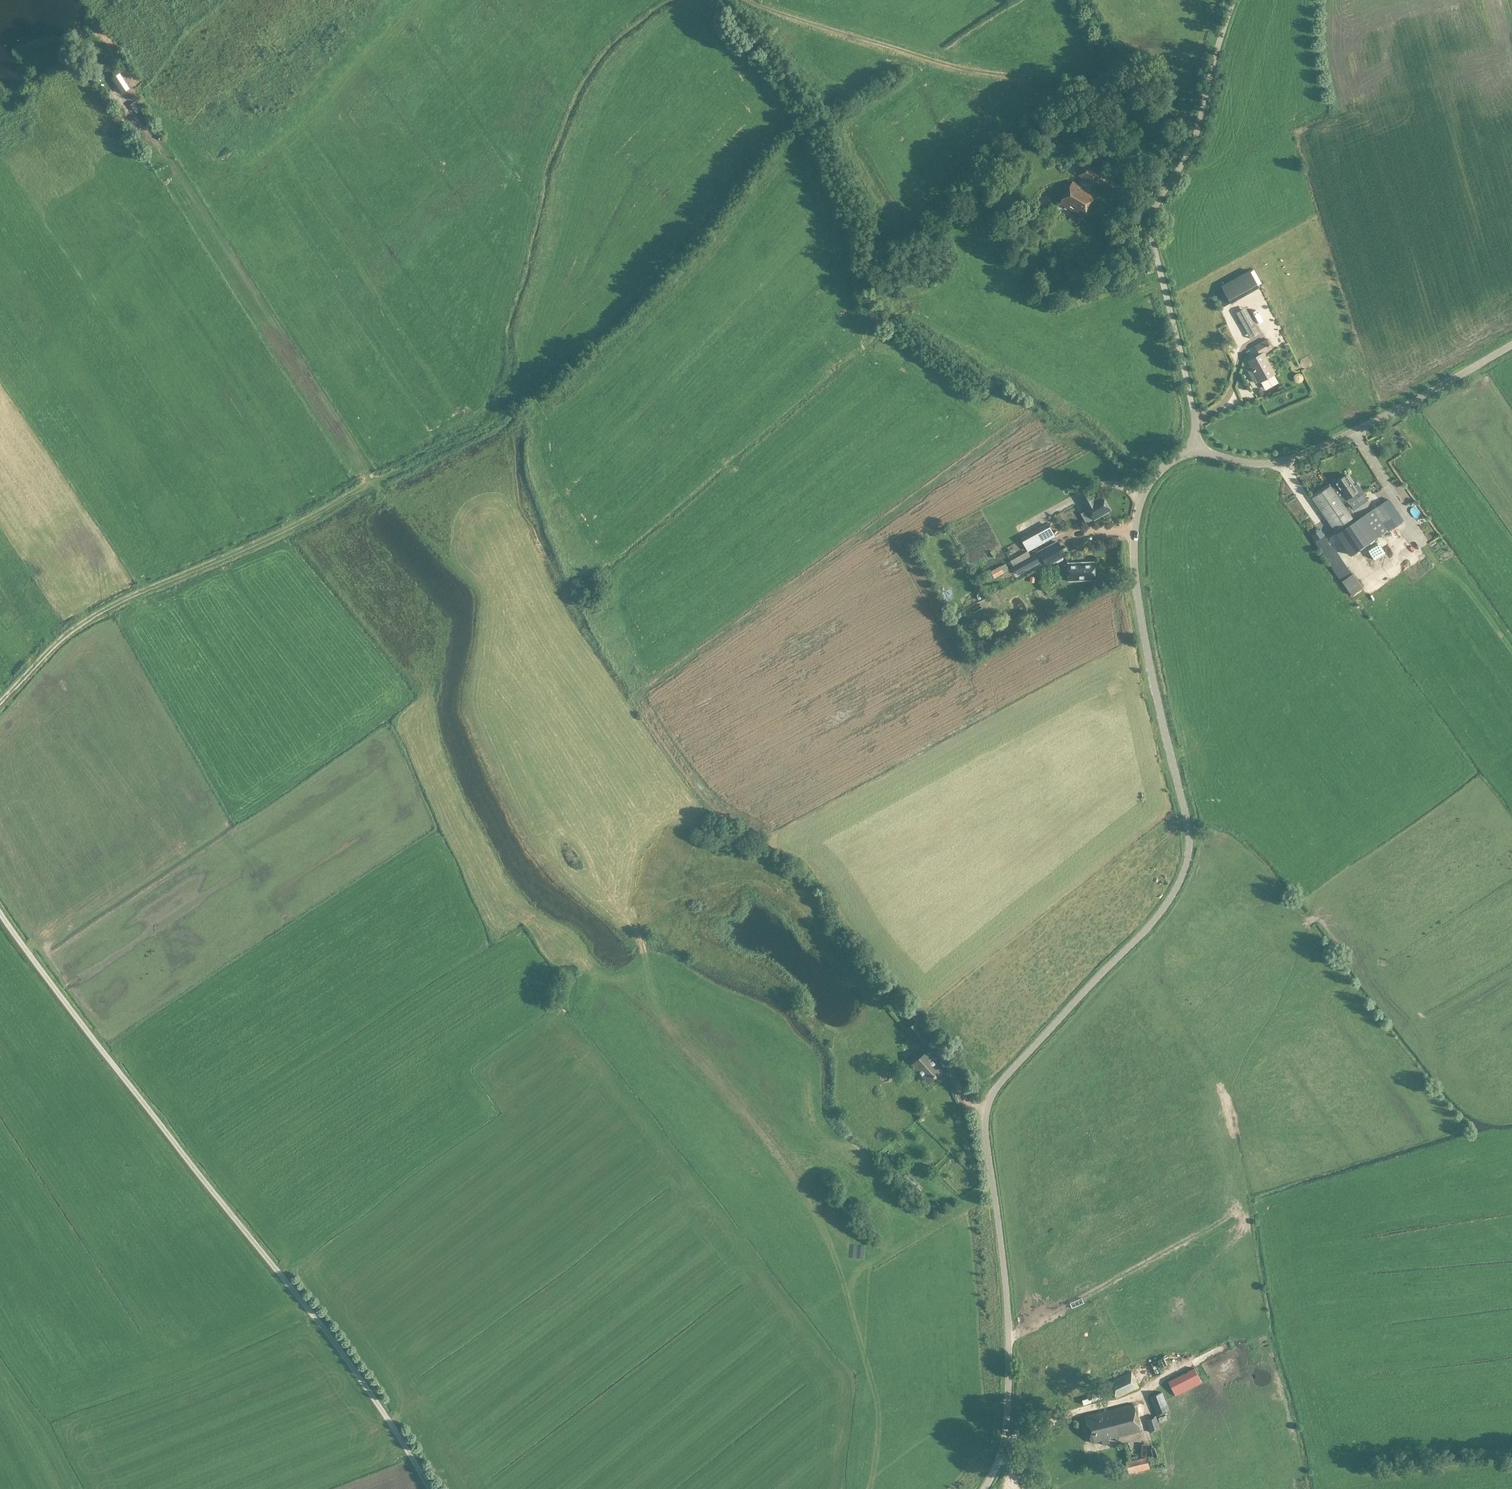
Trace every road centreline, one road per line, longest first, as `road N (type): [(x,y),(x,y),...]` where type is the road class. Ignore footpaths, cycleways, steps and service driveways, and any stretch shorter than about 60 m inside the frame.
road 1 (unclassified): [(984,1488),(1006,1437),(1009,1340),(985,1111),(997,1086),(1150,924),(1181,879),(1187,823),(1145,640),(1135,546),(1150,482),(1200,446)]
road 2 (unclassified): [(430,1488),(369,1389),(0,911)]
road 3 (track): [(0,703),(96,615),(482,432),(529,381)]
road 4 (track): [(1201,125),(1149,94),(951,65),(747,0)]
road 5 (unclassified): [(1200,446),(1151,219),(1201,125),(1235,0)]
road 6 (track): [(367,485),(356,446),(170,159)]
road 7 (unclassified): [(1200,446),(1242,463),(1277,462),(1380,417),(1511,342)]
road 8 (track): [(859,330),(919,303),(1060,321),(1165,289)]
road 9 (track): [(1252,1209),(1009,1340)]

